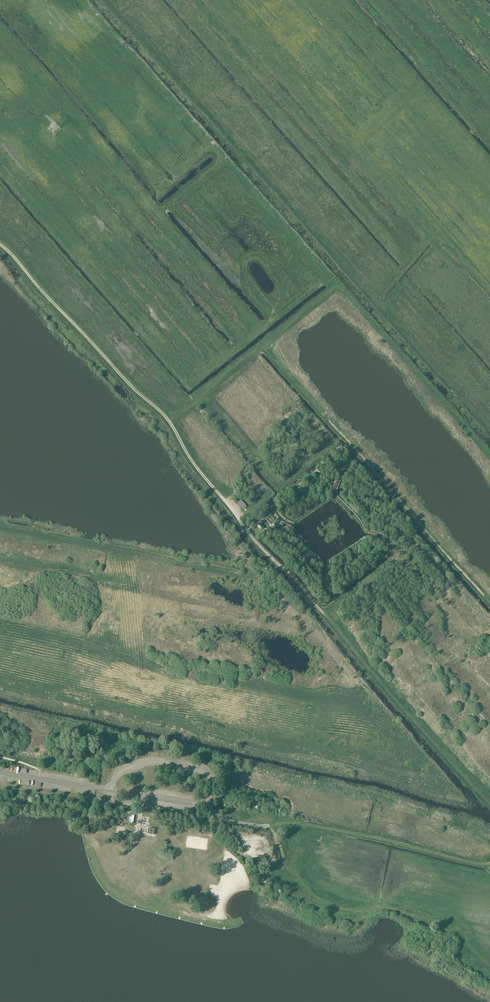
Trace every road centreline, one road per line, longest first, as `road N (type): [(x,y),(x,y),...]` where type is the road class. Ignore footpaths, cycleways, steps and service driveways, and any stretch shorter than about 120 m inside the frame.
road 1 (track): [(489,455),(339,287),(168,421)]
road 2 (track): [(239,521),(489,804)]
road 3 (track): [(0,244),(165,417),(239,521)]
road 4 (track): [(489,863),(299,824),(268,826)]

